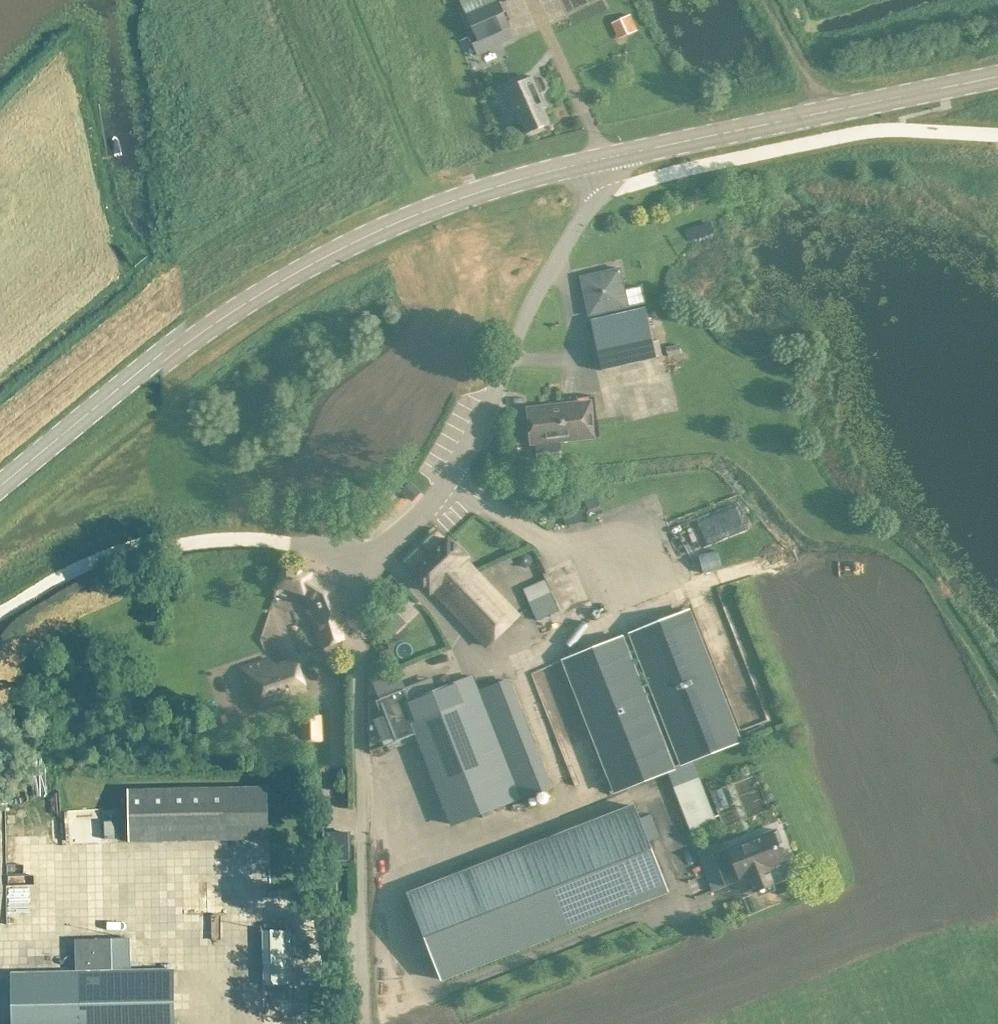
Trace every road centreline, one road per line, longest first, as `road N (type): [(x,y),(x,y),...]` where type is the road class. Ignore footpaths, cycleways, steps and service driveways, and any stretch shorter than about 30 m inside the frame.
road 1 (unclassified): [(371,1023),(358,545),(394,528),(437,490),(542,273),(599,182),(599,149)]
road 2 (secondary): [(0,487),(178,342),(298,263),(446,194),(599,149)]
road 3 (secondary): [(599,149),(997,67)]

